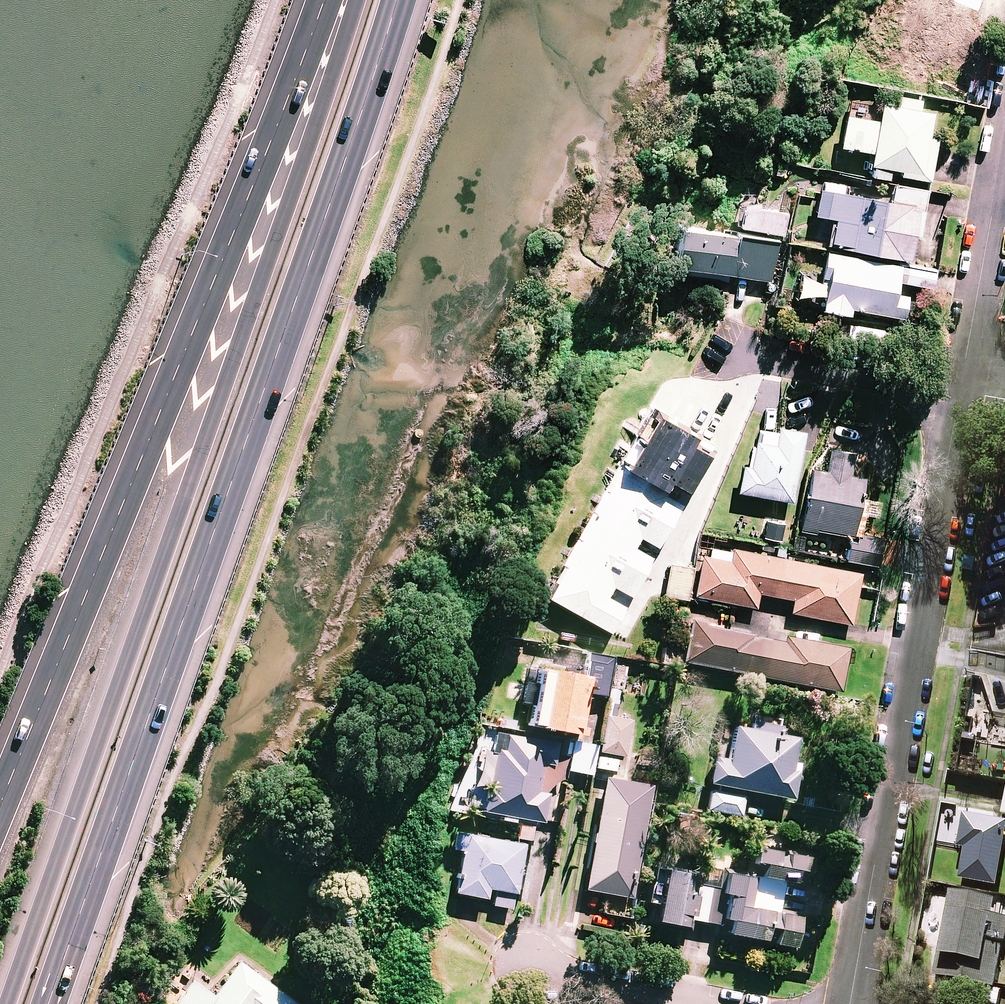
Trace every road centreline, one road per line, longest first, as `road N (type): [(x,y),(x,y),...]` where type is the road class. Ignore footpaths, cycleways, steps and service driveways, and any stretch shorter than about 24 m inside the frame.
road 1 (trunk): [(395,0),(49,1003)]
road 2 (trunk): [(8,1003),(352,0)]
road 3 (trunk): [(0,802),(324,0)]
road 4 (residential): [(960,391),(850,1003)]
road 5 (residential): [(960,391),(729,350)]
road 6 (residential): [(1004,161),(960,391)]
road 7 (residential): [(527,972),(698,1003)]

